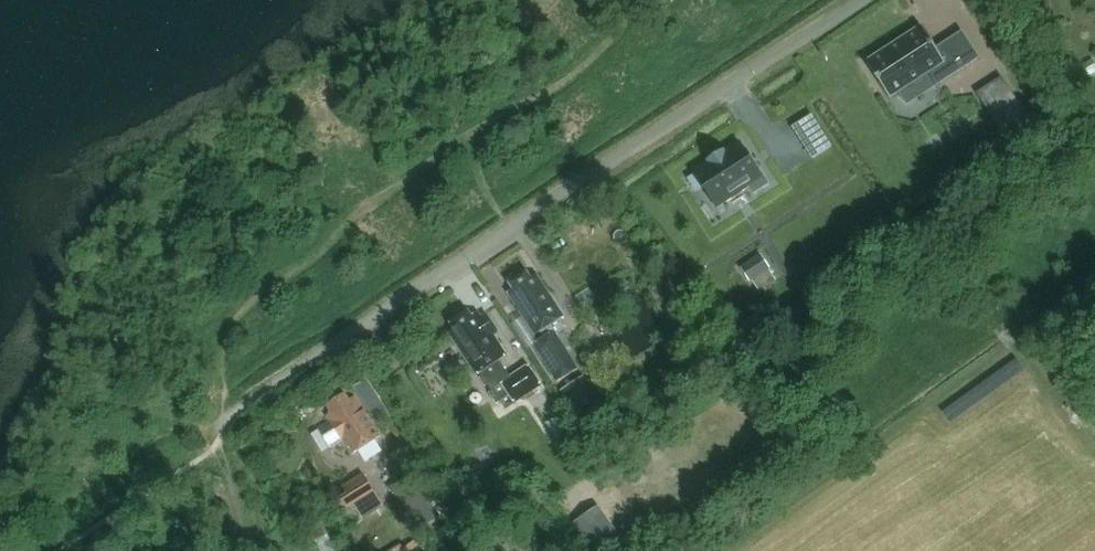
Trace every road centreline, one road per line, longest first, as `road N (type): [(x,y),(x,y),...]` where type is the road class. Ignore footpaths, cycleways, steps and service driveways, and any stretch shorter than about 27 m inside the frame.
road 1 (unclassified): [(230,417),(861,0)]

